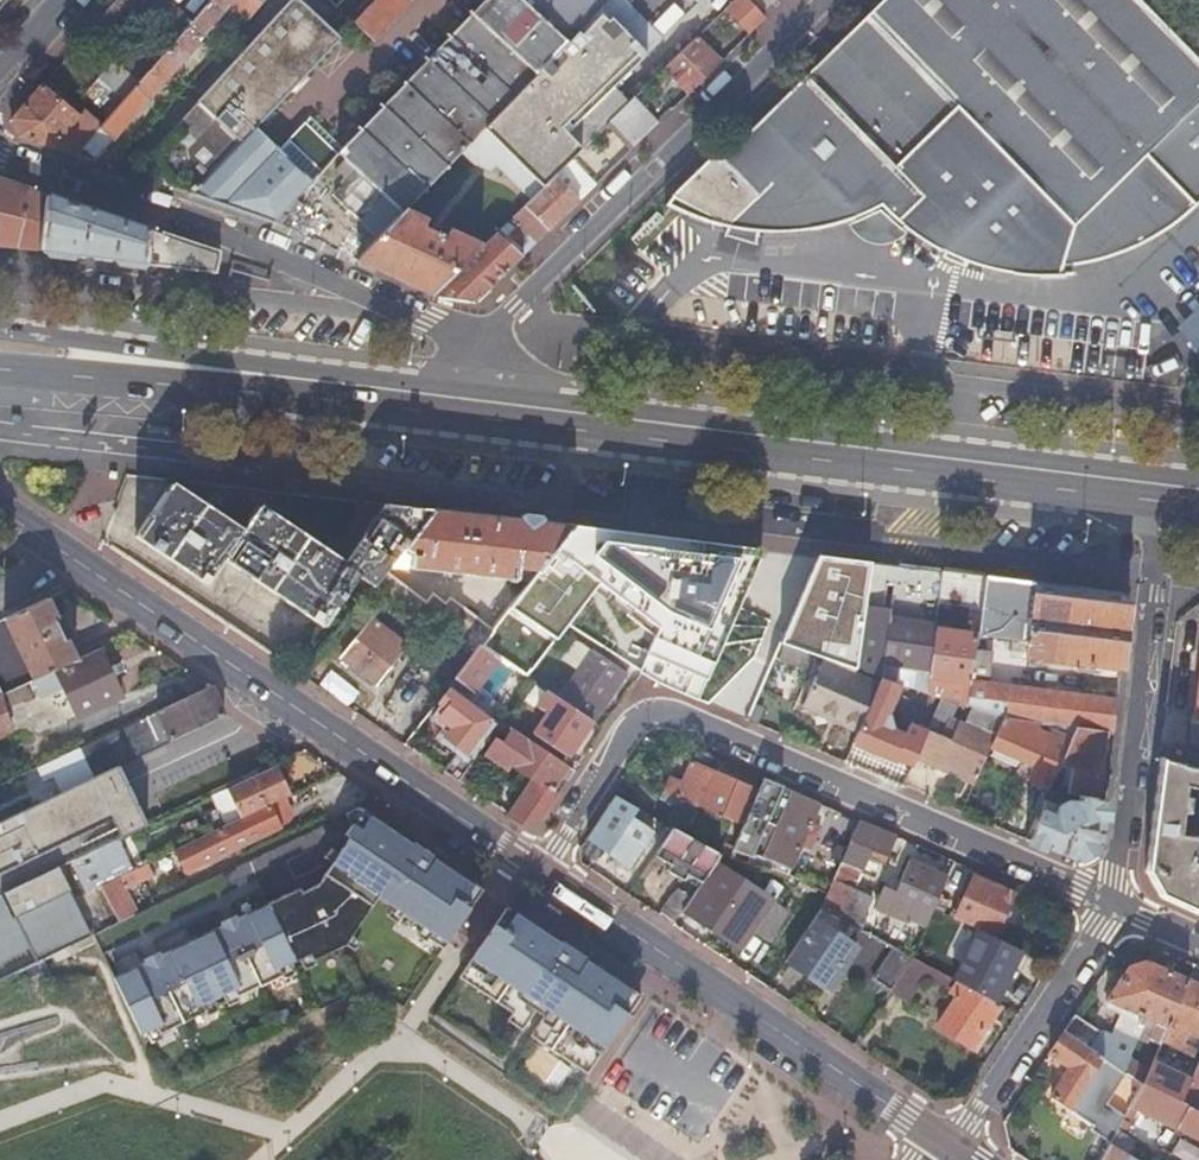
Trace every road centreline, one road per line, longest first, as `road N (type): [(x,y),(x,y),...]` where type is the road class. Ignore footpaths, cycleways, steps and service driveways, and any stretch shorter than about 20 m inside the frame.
road 1 (residential): [(1112,905),(688,716),(650,714),(626,732),(538,871)]
road 2 (residential): [(0,514),(538,871)]
road 3 (residential): [(659,515),(1115,571),(1147,482)]
road 4 (residential): [(476,346),(220,234),(0,159)]
road 5 (primary): [(642,420),(1147,482)]
road 6 (residential): [(206,388),(262,462),(659,515)]
road 7 (unclassified): [(824,0),(476,346)]
road 8 (residential): [(538,871),(930,1132)]
road 9 (residential): [(1112,905),(1154,570)]
road 10 (residential): [(953,1149),(1112,905)]
road 11 (primary): [(260,374),(230,350),(0,318)]
road 12 (primary): [(260,374),(470,398)]
road 13 (primary): [(0,379),(95,393),(206,388)]
road 14 (primary): [(470,398),(642,420)]

